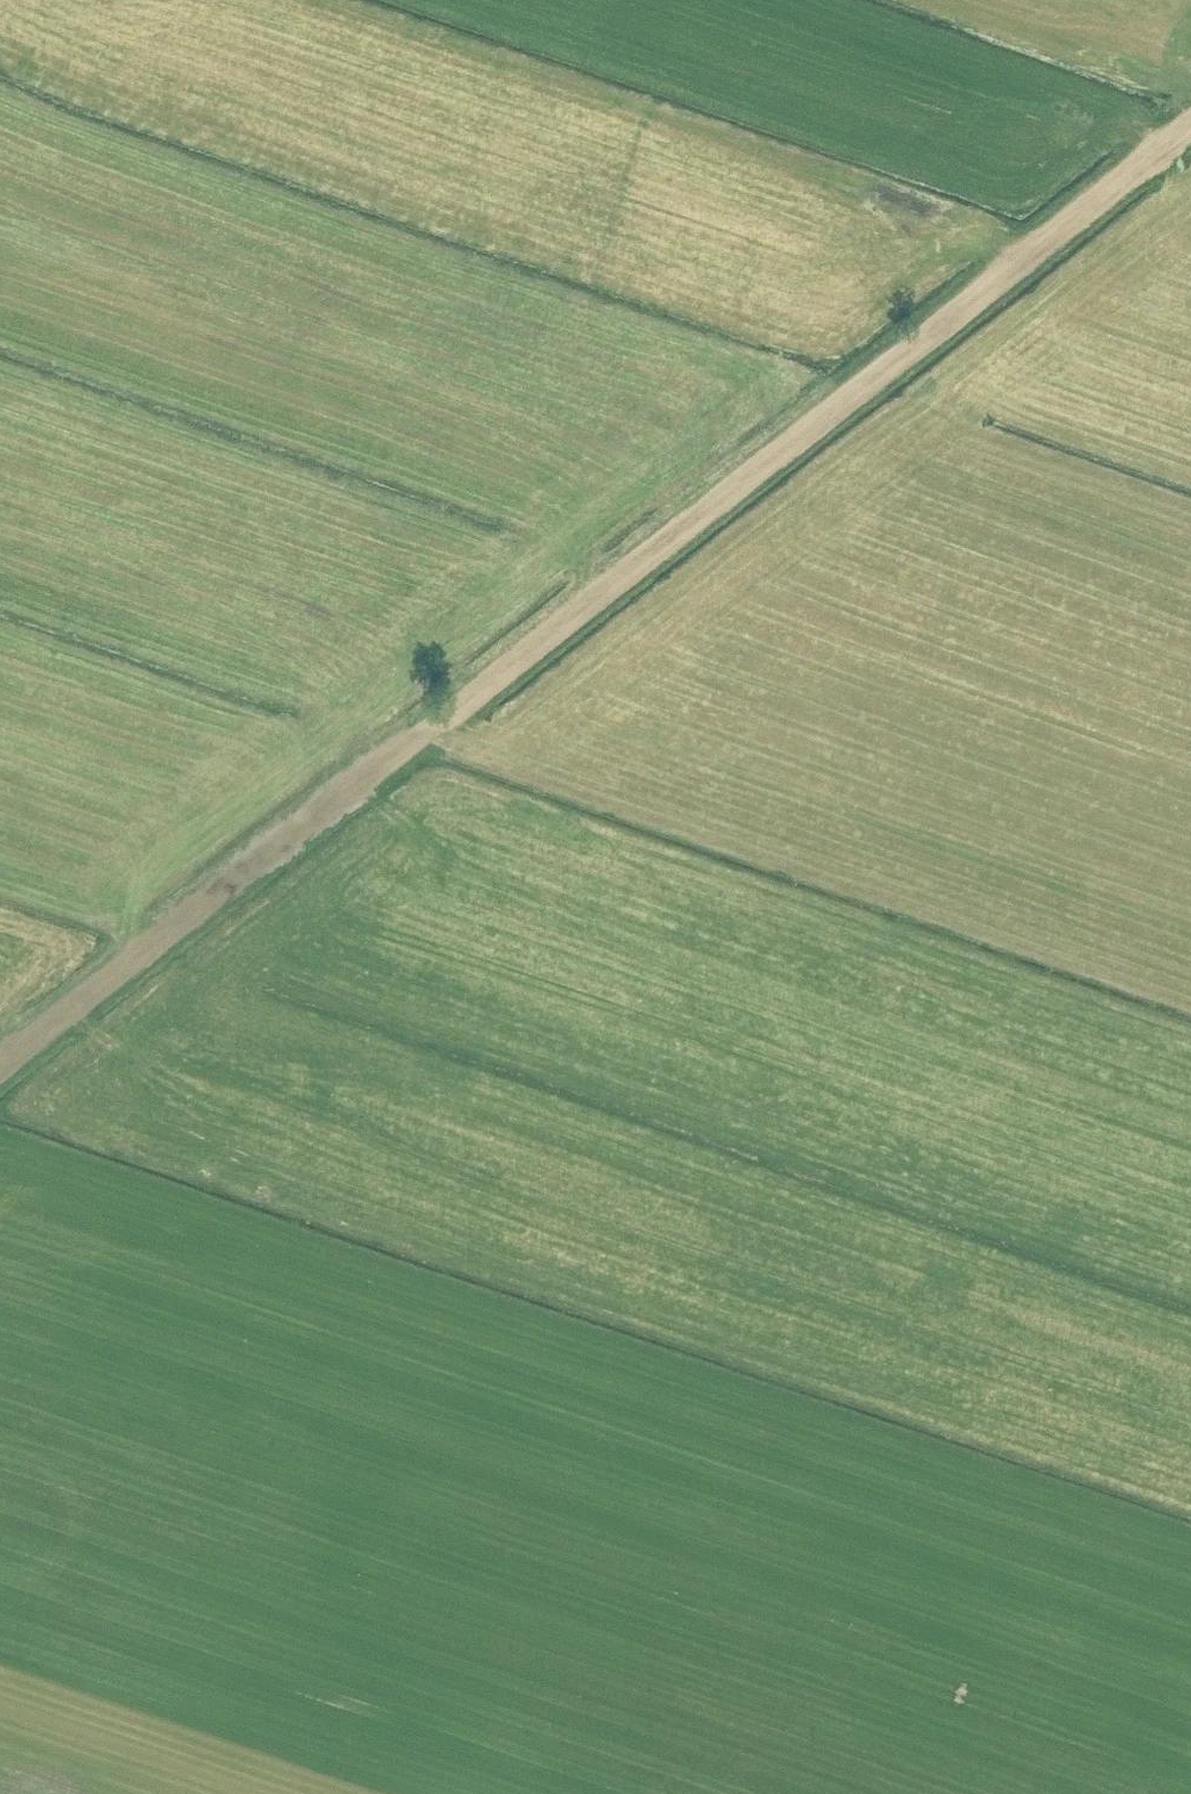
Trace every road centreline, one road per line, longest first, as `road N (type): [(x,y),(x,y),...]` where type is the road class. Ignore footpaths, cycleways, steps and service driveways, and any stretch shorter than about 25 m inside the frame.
road 1 (track): [(0,1055),(1190,110)]

